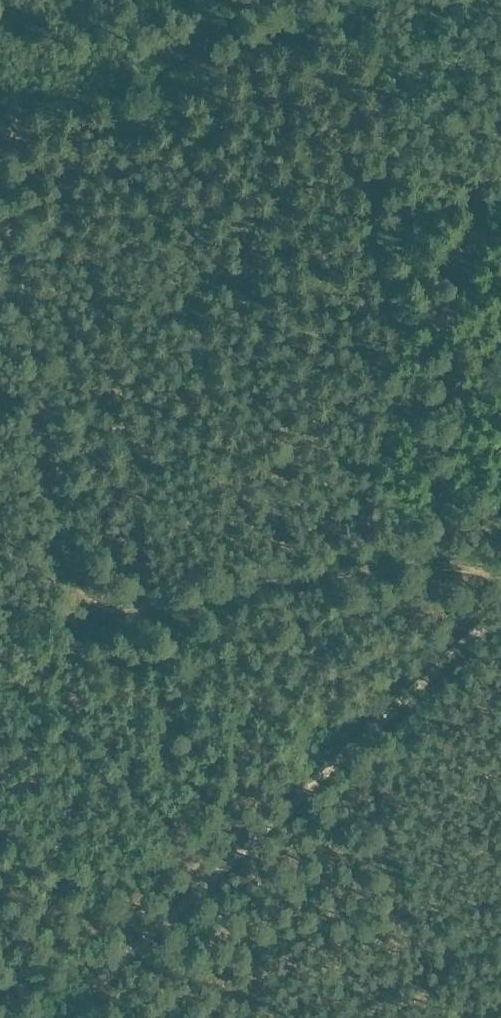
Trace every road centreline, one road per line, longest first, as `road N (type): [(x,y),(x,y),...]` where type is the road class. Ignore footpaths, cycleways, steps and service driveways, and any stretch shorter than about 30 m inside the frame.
road 1 (track): [(500,602),(41,1017)]

